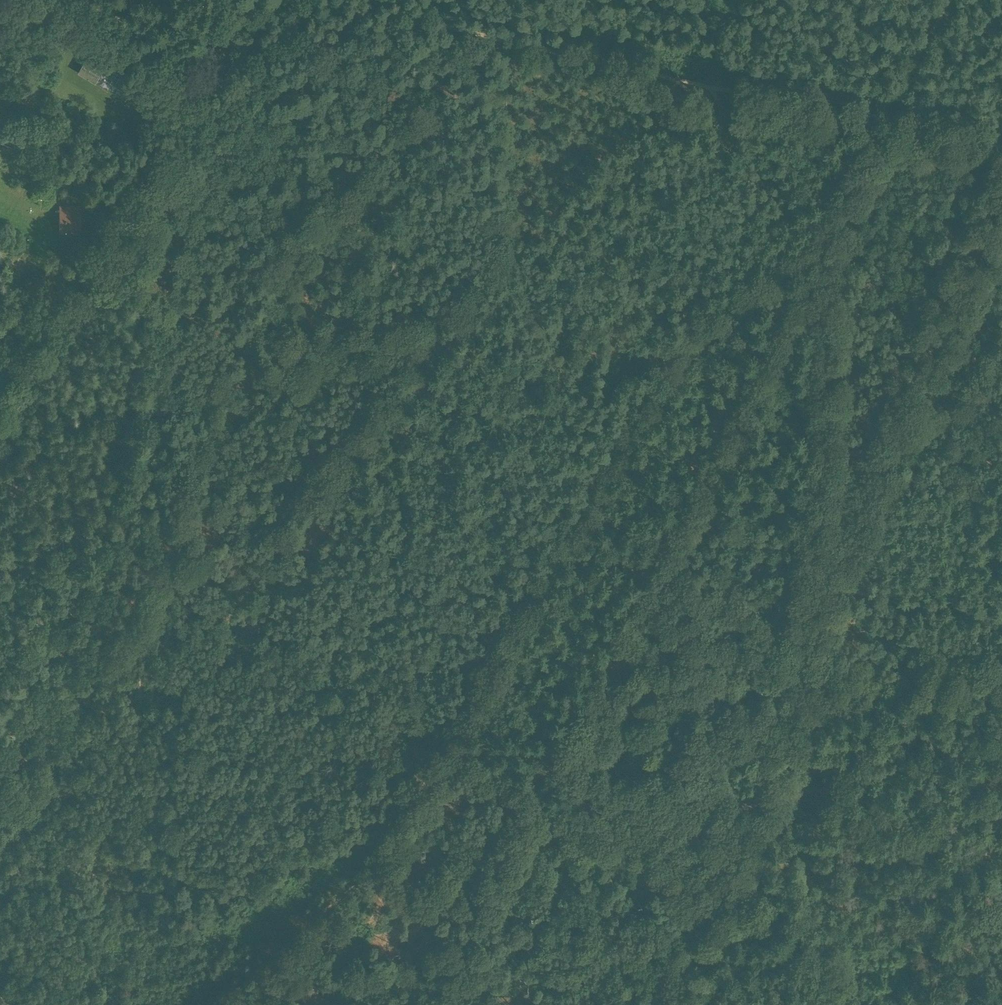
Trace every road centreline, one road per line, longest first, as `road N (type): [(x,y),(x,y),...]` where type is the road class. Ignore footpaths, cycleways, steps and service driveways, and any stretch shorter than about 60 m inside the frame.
road 1 (track): [(446,757),(694,322),(832,228),(431,1004)]
road 2 (track): [(370,450),(774,626),(801,663),(1001,195)]
road 3 (track): [(1001,253),(810,685)]
road 4 (track): [(717,896),(446,757),(410,818)]
road 5 (track): [(810,685),(676,1004)]
road 6 (track): [(394,25),(455,27),(720,89)]
road 7 (track): [(86,0),(203,61),(287,52),(394,25)]
road 8 (track): [(720,89),(1001,147)]
road 9 (track): [(140,738),(85,906),(86,1004)]
road 10 (track): [(214,1004),(254,960),(391,849),(410,818)]

